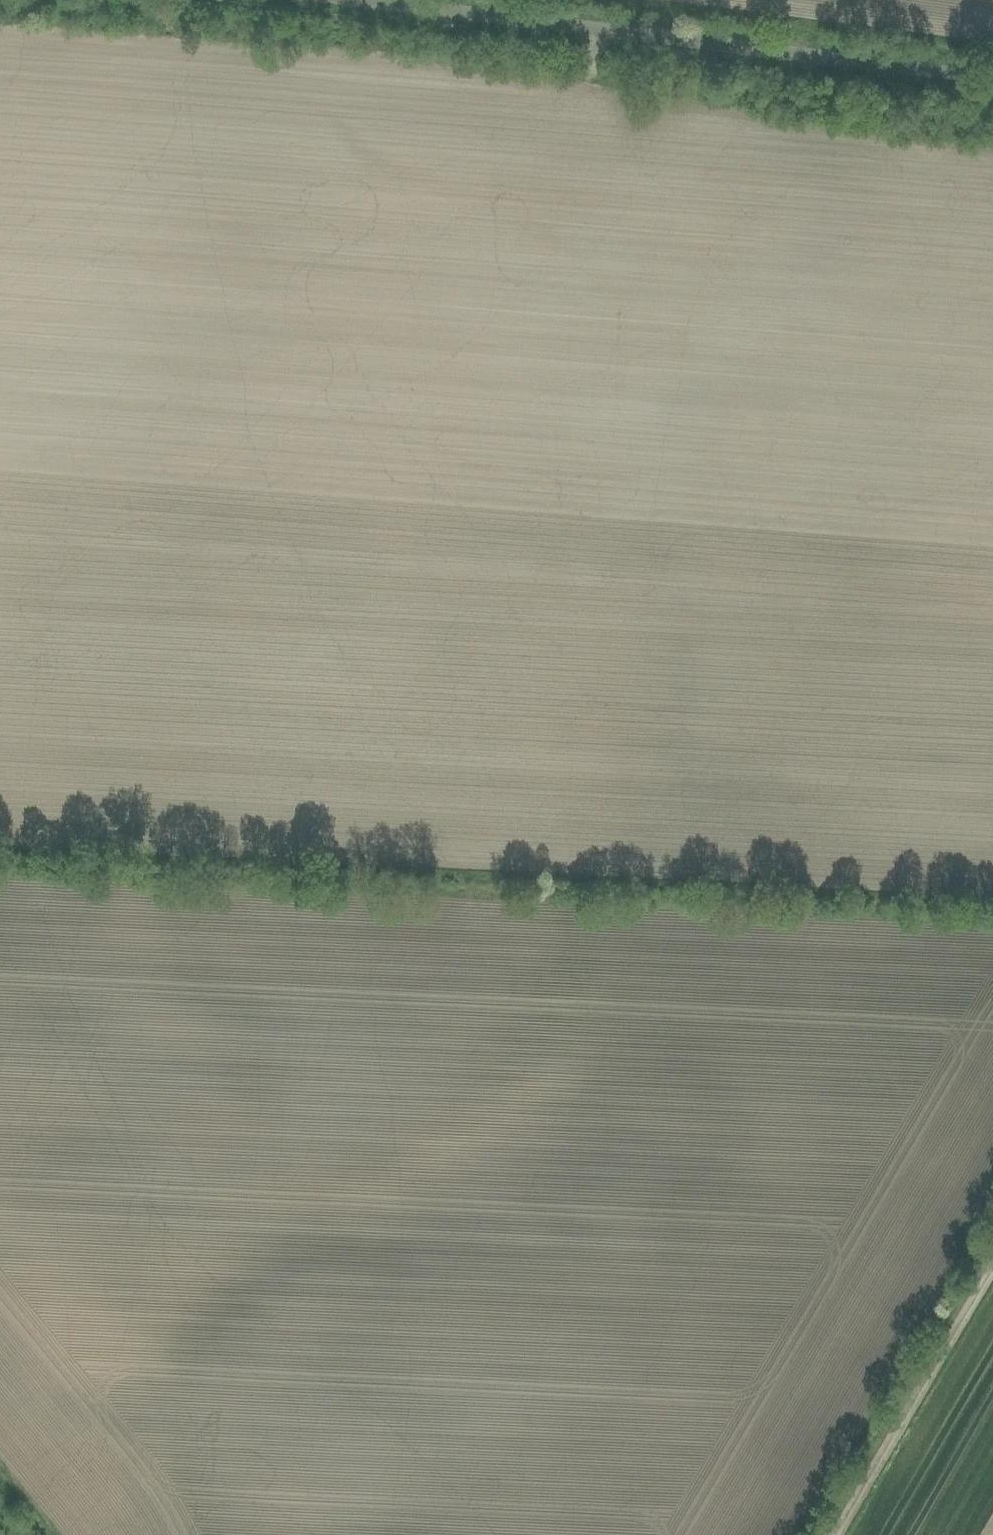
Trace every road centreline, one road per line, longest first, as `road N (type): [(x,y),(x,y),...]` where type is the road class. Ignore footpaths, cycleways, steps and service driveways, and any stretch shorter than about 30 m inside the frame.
road 1 (track): [(992,79),(377,0)]
road 2 (track): [(992,1264),(839,1534)]

